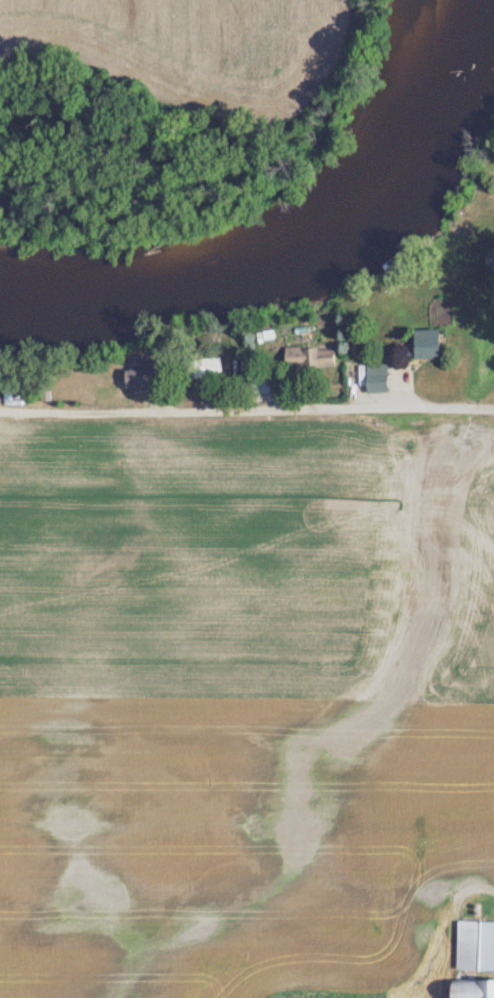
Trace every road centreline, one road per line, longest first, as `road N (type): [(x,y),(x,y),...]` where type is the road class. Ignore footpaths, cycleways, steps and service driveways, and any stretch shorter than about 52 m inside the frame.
road 1 (residential): [(0,410),(493,412)]

